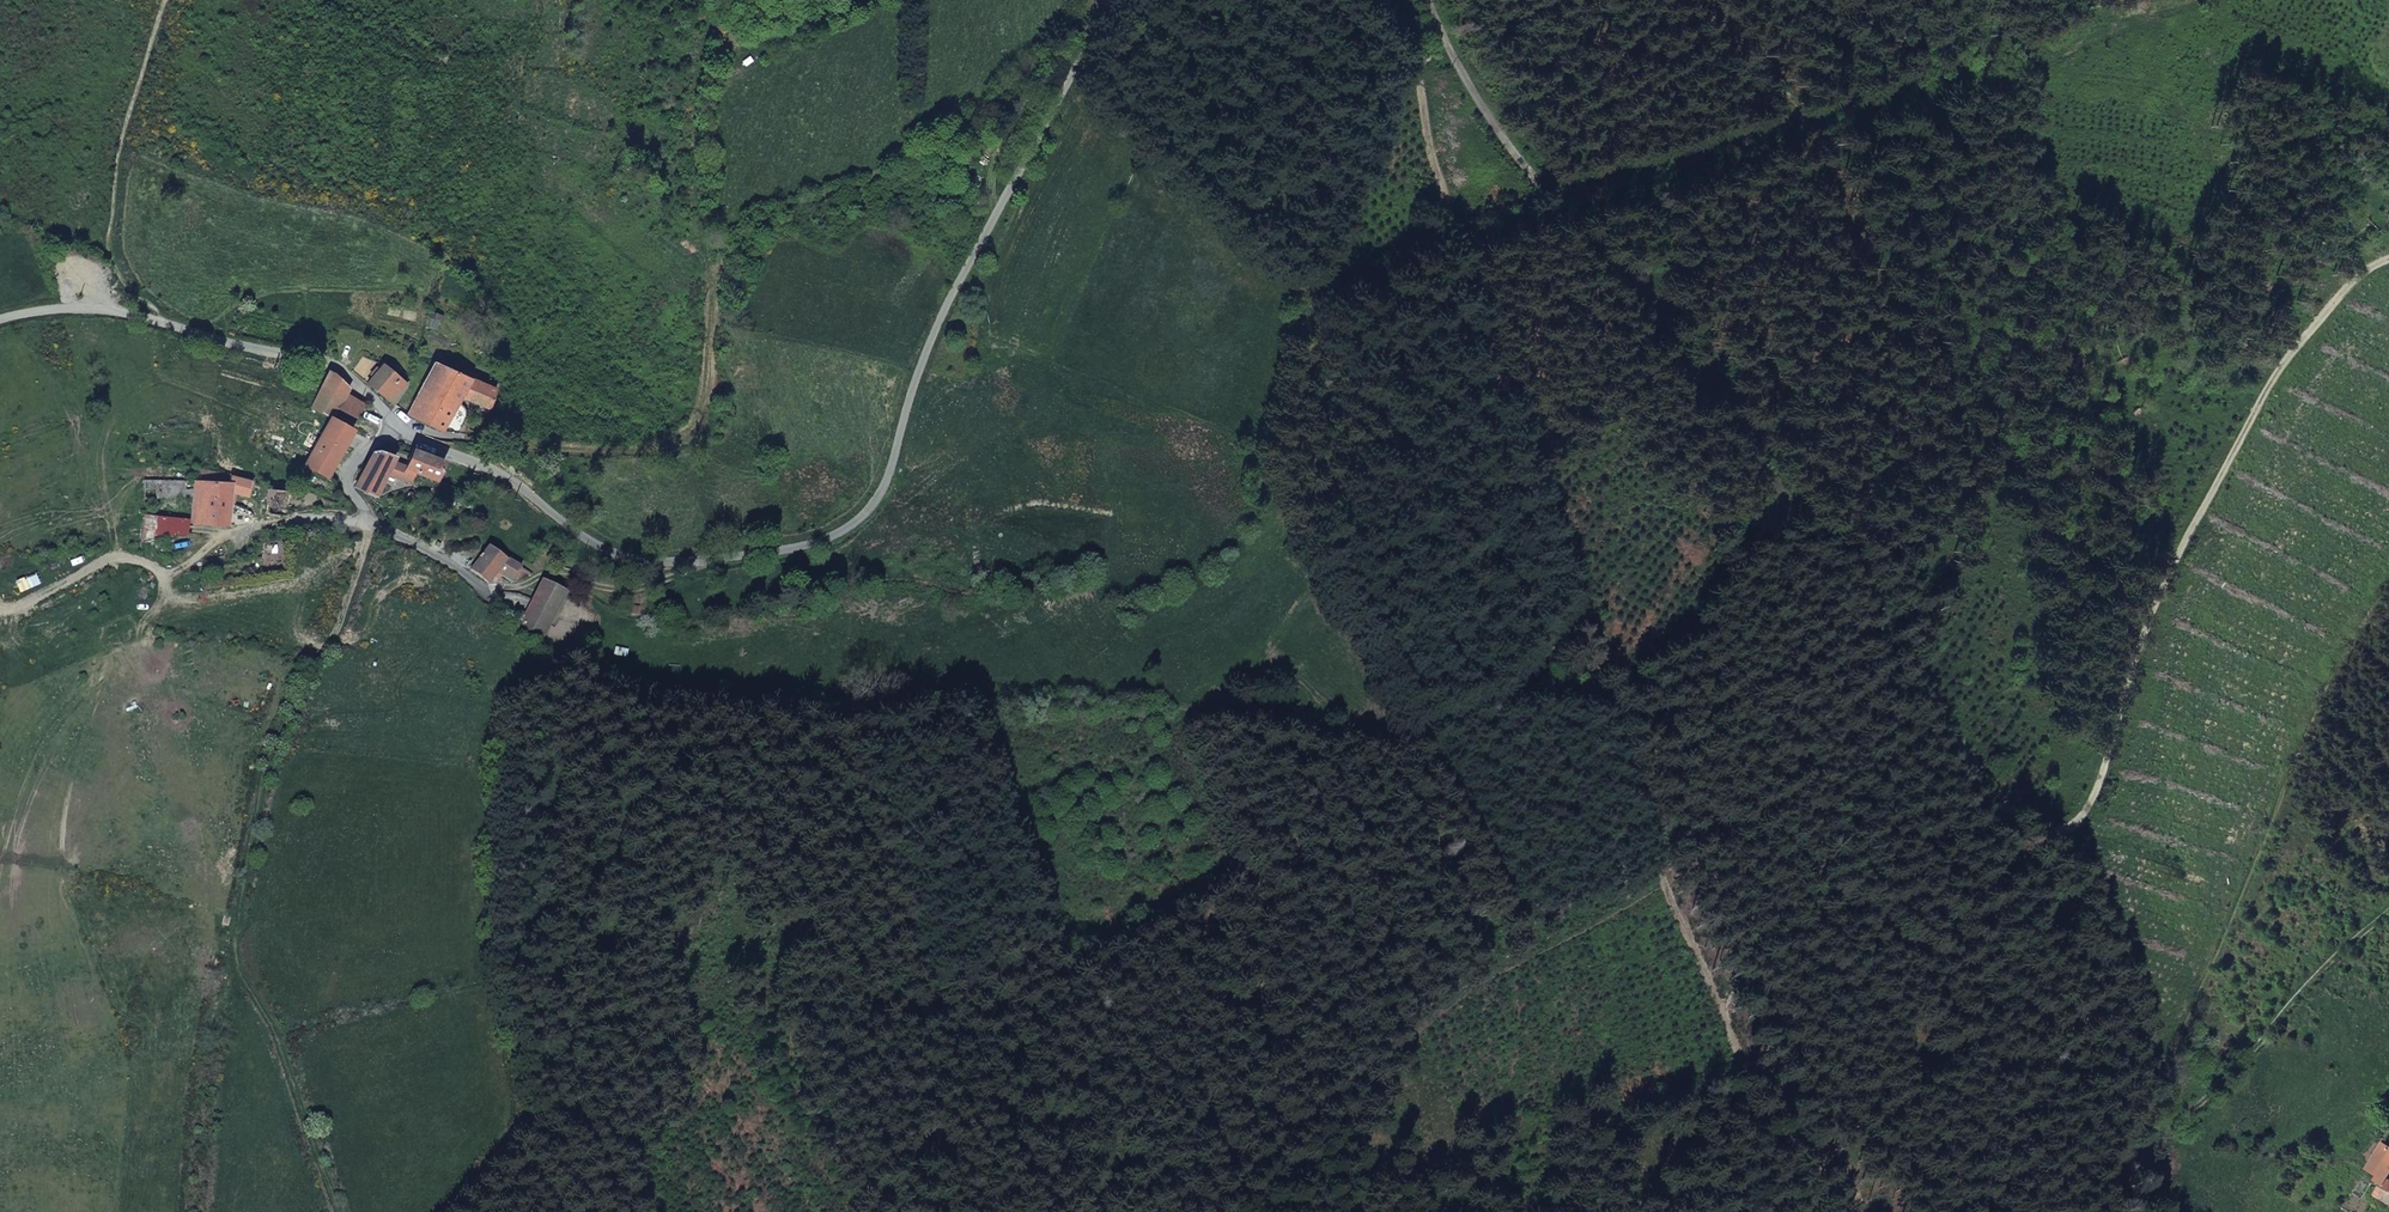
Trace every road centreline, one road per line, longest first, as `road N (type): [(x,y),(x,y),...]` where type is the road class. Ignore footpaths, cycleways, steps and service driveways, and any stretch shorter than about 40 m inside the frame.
road 1 (track): [(2388,257),(2371,264),(2294,343),(2164,577),(2086,814),(2064,828),(2038,827),(2013,815),(1829,549),(1667,337),(1540,188),(1471,89),(1423,0)]
road 2 (track): [(1394,0),(1585,695),(1740,1056),(1853,1211)]
road 3 (track): [(2388,911),(2321,968),(2238,1070),(2197,1110),(2181,1110),(2045,919),(1953,762),(1941,719)]
road 4 (track): [(377,527),(266,771),(241,949),(341,1211)]
road 5 (residential): [(160,320),(332,365),(404,431)]
road 6 (unclassified): [(0,319),(78,307),(160,320)]

